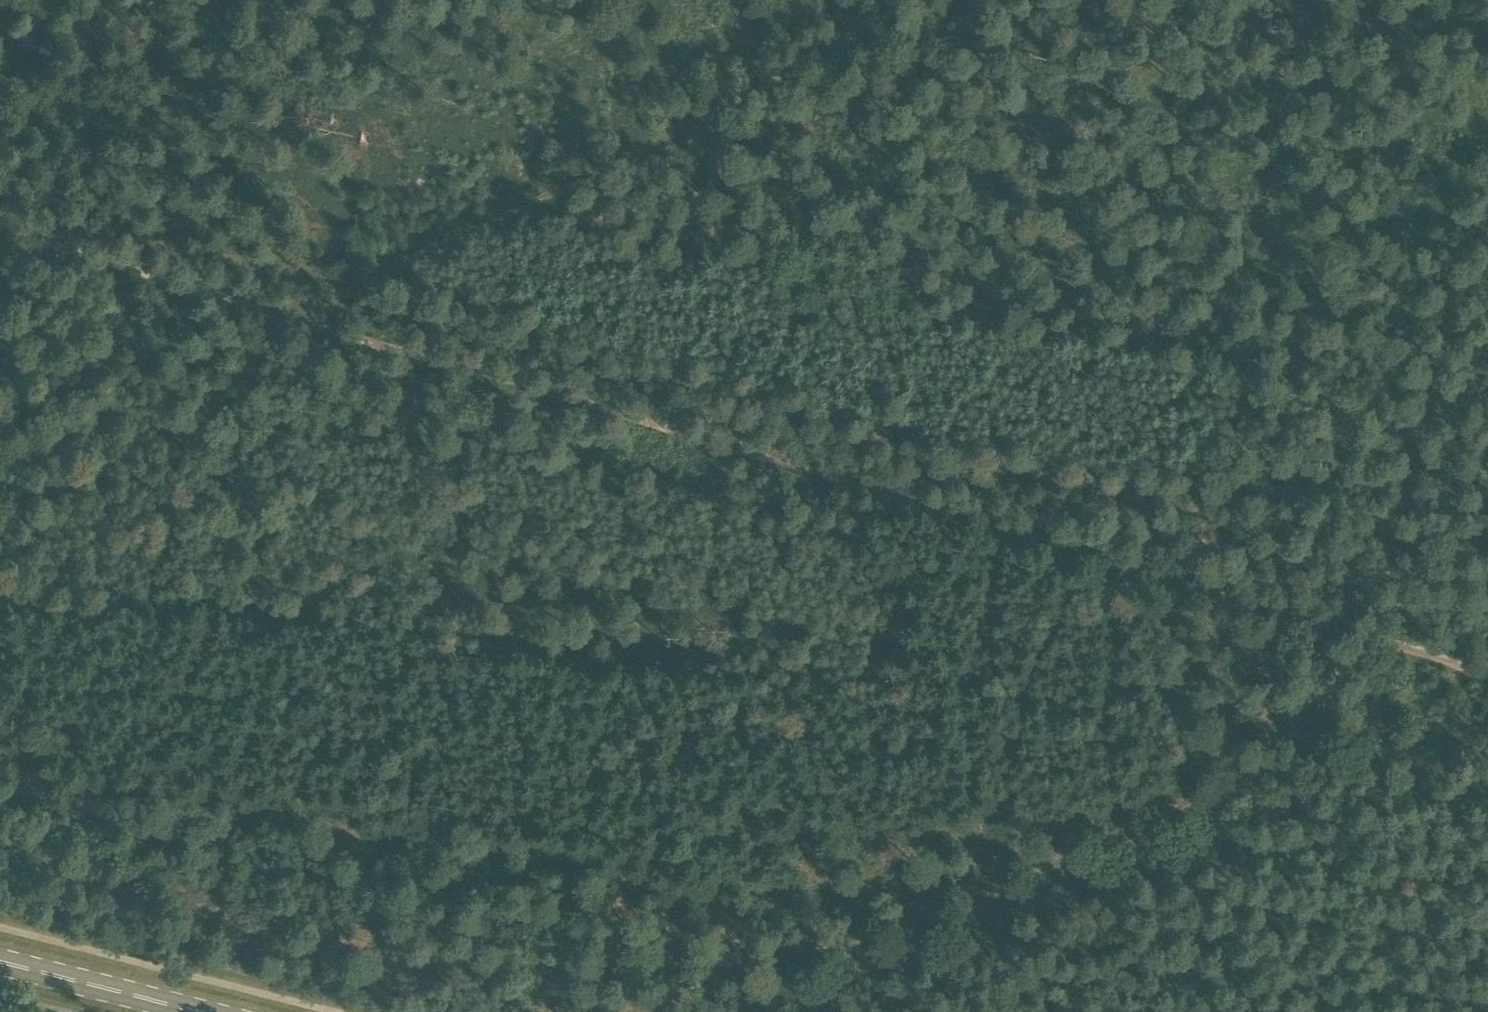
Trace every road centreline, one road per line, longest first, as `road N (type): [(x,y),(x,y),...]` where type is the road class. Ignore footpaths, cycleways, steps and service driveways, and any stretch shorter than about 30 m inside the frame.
road 1 (track): [(0,235),(1487,670)]
road 2 (track): [(790,1011),(1487,680)]
road 3 (track): [(314,331),(937,0)]
road 4 (secondary): [(202,1011),(0,961)]

